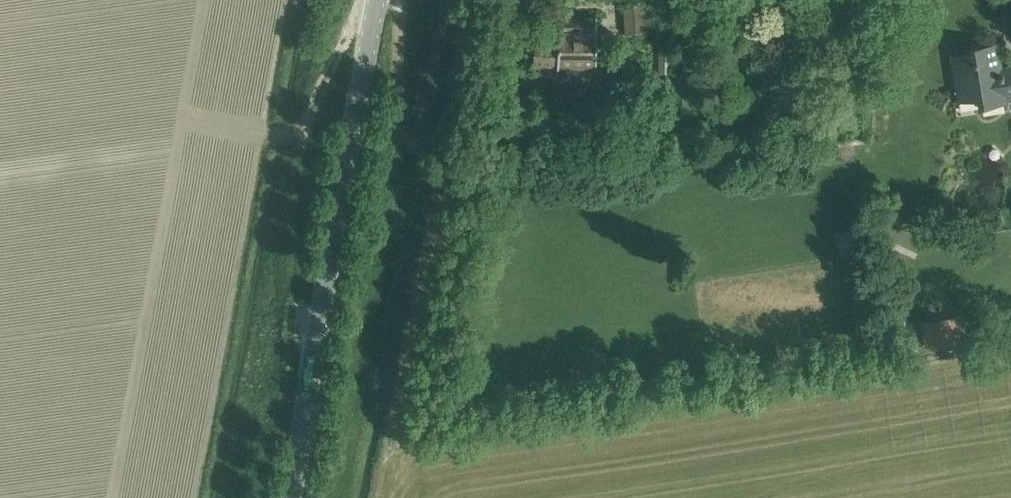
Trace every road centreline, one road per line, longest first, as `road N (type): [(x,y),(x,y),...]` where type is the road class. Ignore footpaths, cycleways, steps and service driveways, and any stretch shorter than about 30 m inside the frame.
road 1 (tertiary): [(291,497),(377,0)]
road 2 (track): [(270,138),(301,129),(362,0)]
road 3 (track): [(396,0),(395,115),(414,150),(432,158)]
road 4 (track): [(414,150),(432,0)]

